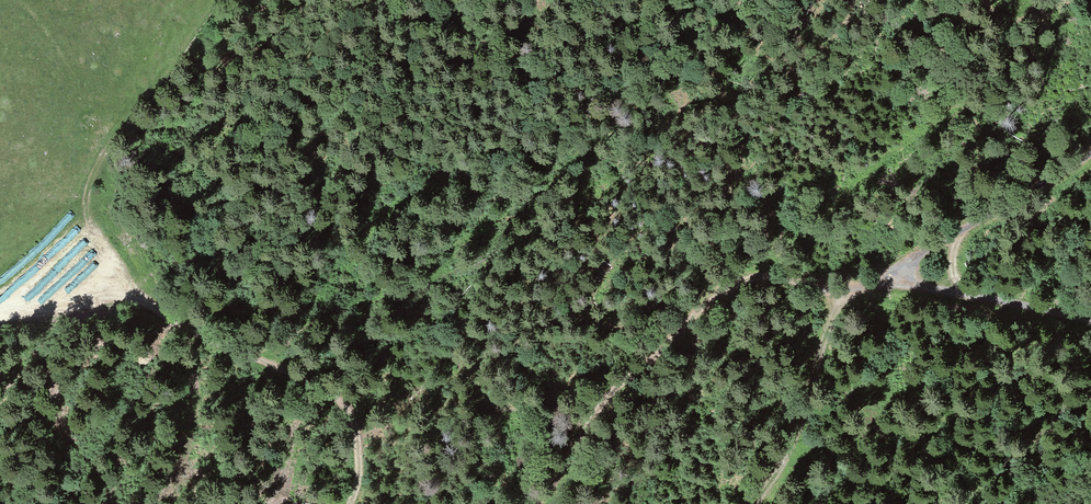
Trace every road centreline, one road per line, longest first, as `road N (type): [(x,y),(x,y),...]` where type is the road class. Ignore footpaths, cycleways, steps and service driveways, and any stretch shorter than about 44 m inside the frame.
road 1 (track): [(537,503),(585,429),(685,323),(740,287),(791,282),(839,292),(879,281),(1090,325)]
road 2 (track): [(0,318),(116,310),(173,317),(232,346),(355,423),(350,503)]
road 3 (track): [(173,317),(109,264),(87,199),(102,156),(223,0)]
road 4 (track): [(879,281),(1090,147)]
road 5 (track): [(839,292),(803,428),(755,503)]

